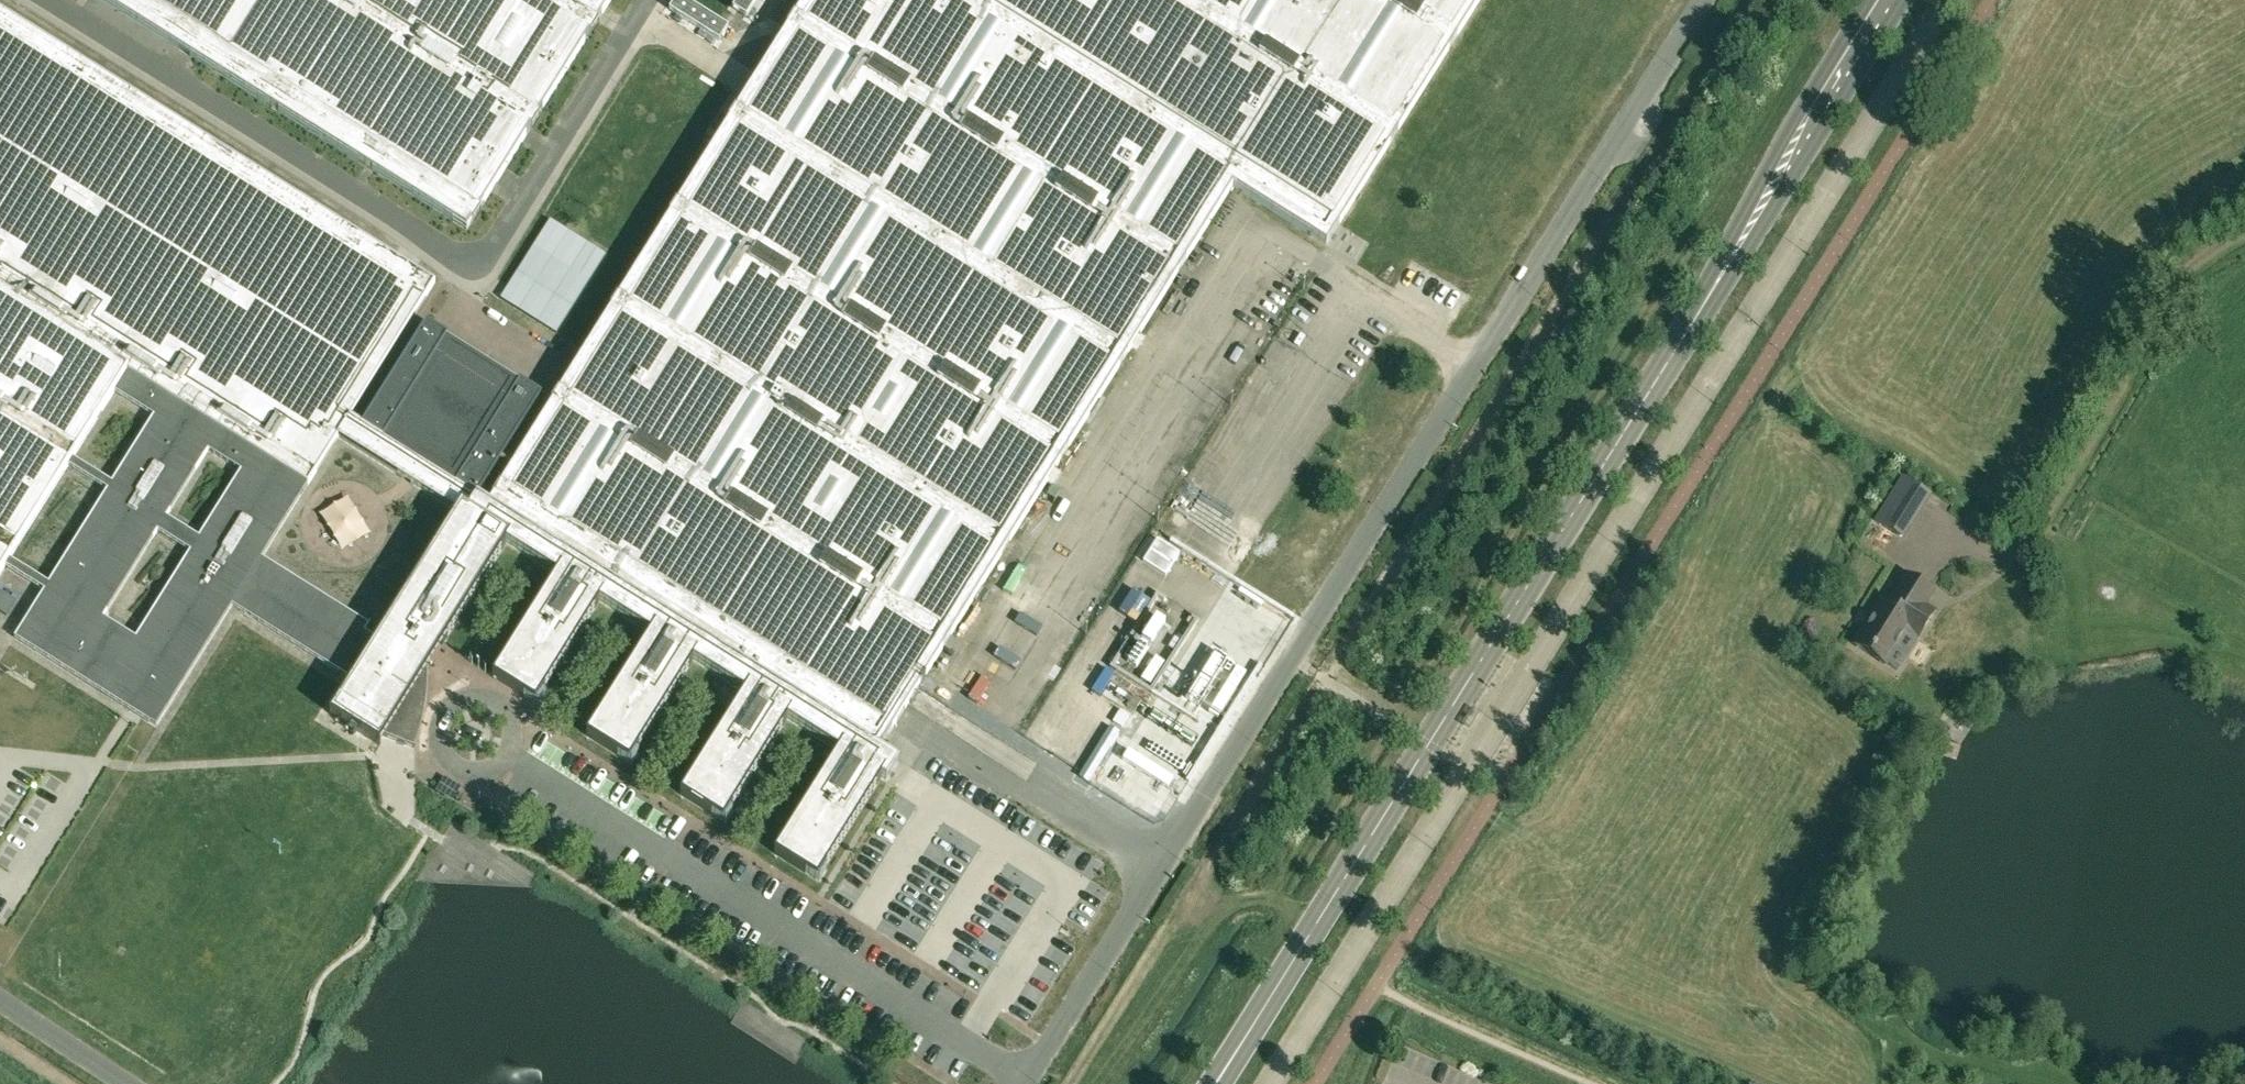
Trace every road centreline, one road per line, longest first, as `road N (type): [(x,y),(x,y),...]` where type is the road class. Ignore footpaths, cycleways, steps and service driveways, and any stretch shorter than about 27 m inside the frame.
road 1 (tertiary): [(1804,133),(1215,1083)]
road 2 (tertiary): [(1804,133),(1887,0)]

